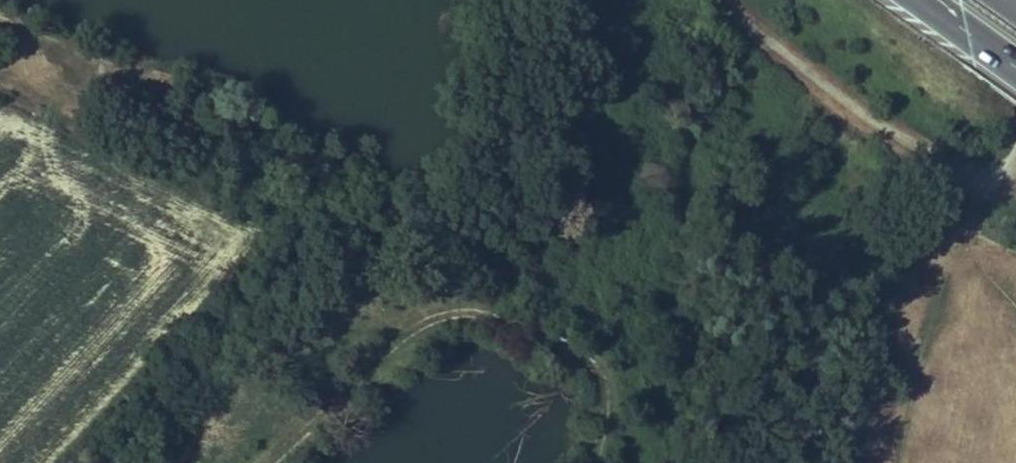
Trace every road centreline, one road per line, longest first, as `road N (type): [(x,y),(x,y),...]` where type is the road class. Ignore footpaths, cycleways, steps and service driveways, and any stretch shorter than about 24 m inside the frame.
road 1 (track): [(279,462),(421,317),(479,308),(513,313),(582,351),(601,382),(595,462)]
road 2 (track): [(977,177),(895,138),(721,0)]

